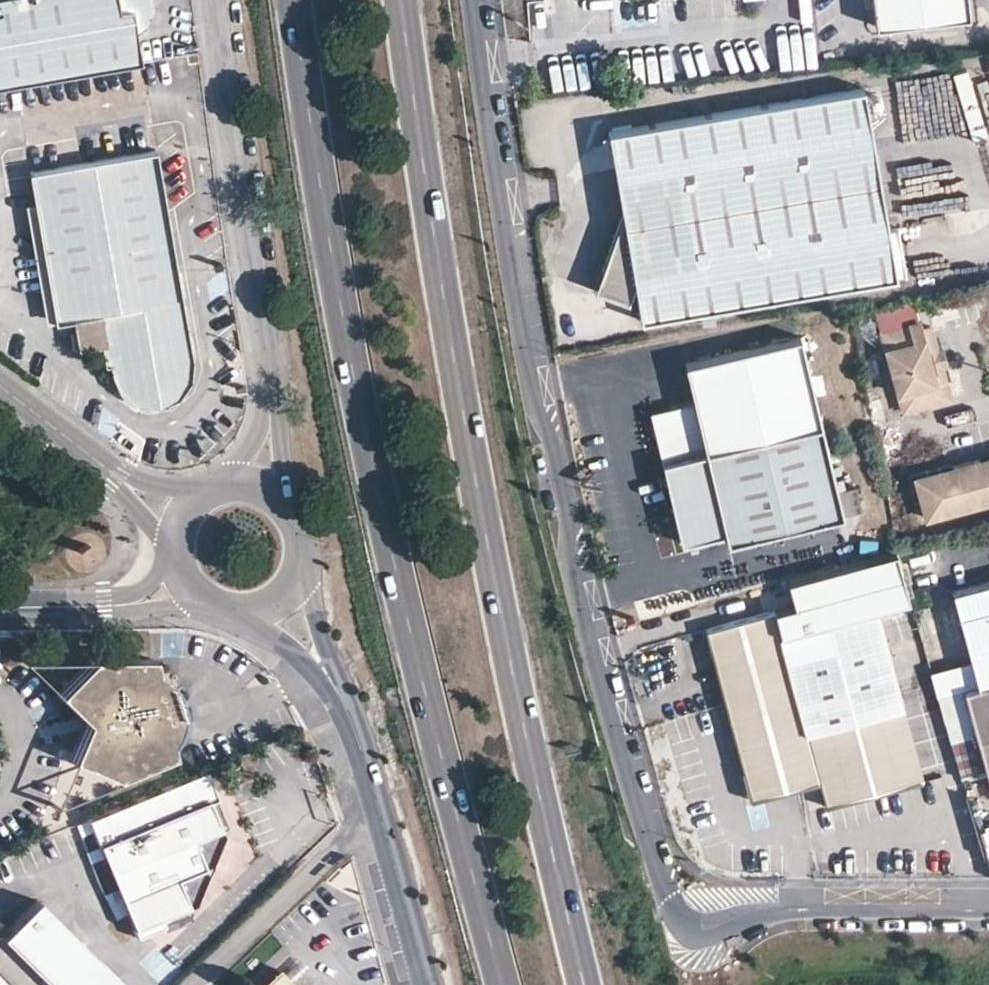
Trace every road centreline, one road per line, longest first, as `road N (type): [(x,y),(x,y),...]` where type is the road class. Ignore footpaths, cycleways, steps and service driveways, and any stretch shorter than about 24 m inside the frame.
road 1 (tertiary): [(473,0),(524,343),(667,896),(684,921),(706,930),(801,908),(988,906)]
road 2 (trunk): [(298,0),(342,288),(389,511),(511,984)]
road 3 (trunk): [(592,984),(513,647),(404,0)]
road 4 (unclassified): [(269,397),(219,0)]
road 5 (unclassified): [(378,801),(186,984)]
road 6 (tertiary): [(429,984),(378,801)]
road 7 (tertiary): [(378,801),(357,727),(323,662)]
road 8 (unclassified): [(0,384),(117,475)]
road 9 (unclassified): [(130,603),(0,606)]

